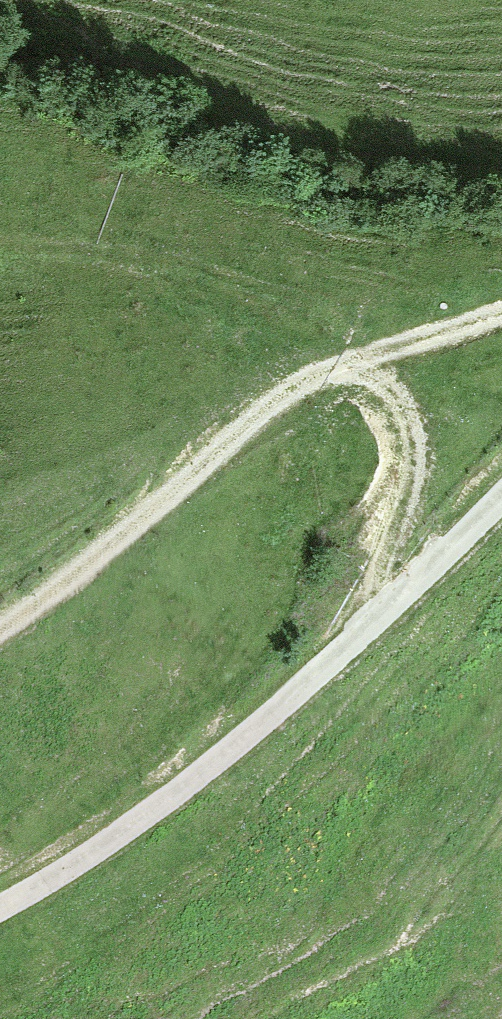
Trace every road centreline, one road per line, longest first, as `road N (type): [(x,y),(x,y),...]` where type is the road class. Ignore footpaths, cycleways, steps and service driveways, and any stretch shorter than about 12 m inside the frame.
road 1 (track): [(501,499),(352,643),(162,805),(0,908)]
road 2 (track): [(0,631),(124,538),(246,431),(349,369)]
road 3 (track): [(349,369),(379,384),(400,407),(413,463),(352,643)]
road 4 (track): [(349,369),(501,315)]

